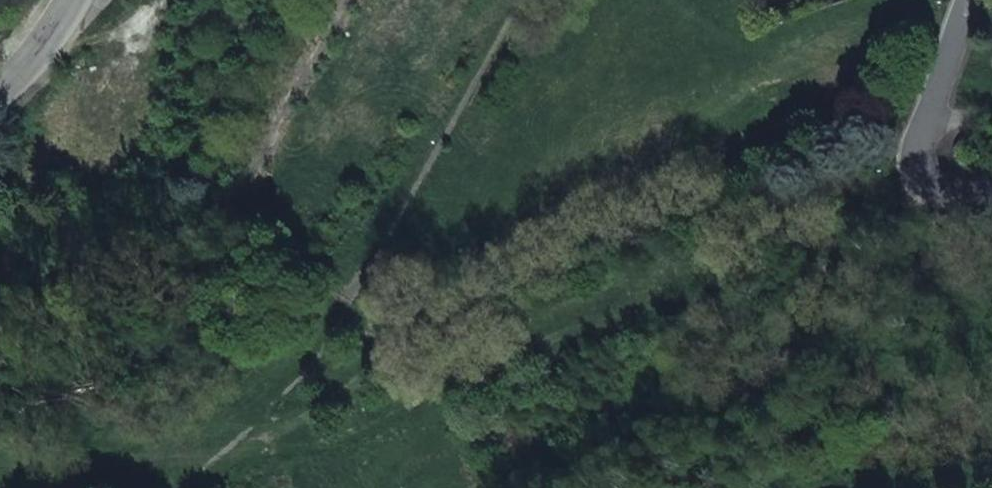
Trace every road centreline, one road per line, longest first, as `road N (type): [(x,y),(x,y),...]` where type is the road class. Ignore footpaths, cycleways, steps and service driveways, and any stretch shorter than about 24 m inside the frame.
road 1 (track): [(241,431),(306,415),(392,355),(644,144),(934,0)]
road 2 (residential): [(967,0),(920,137)]
road 3 (track): [(241,431),(203,470),(136,487)]

